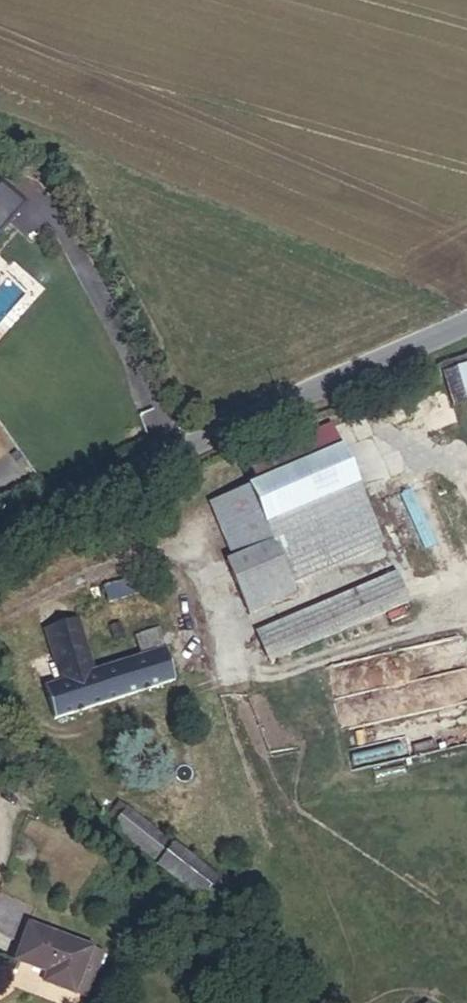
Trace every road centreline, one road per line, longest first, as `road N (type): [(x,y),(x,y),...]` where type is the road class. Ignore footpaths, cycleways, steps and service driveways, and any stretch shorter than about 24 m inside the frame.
road 1 (unclassified): [(0,539),(466,329)]

